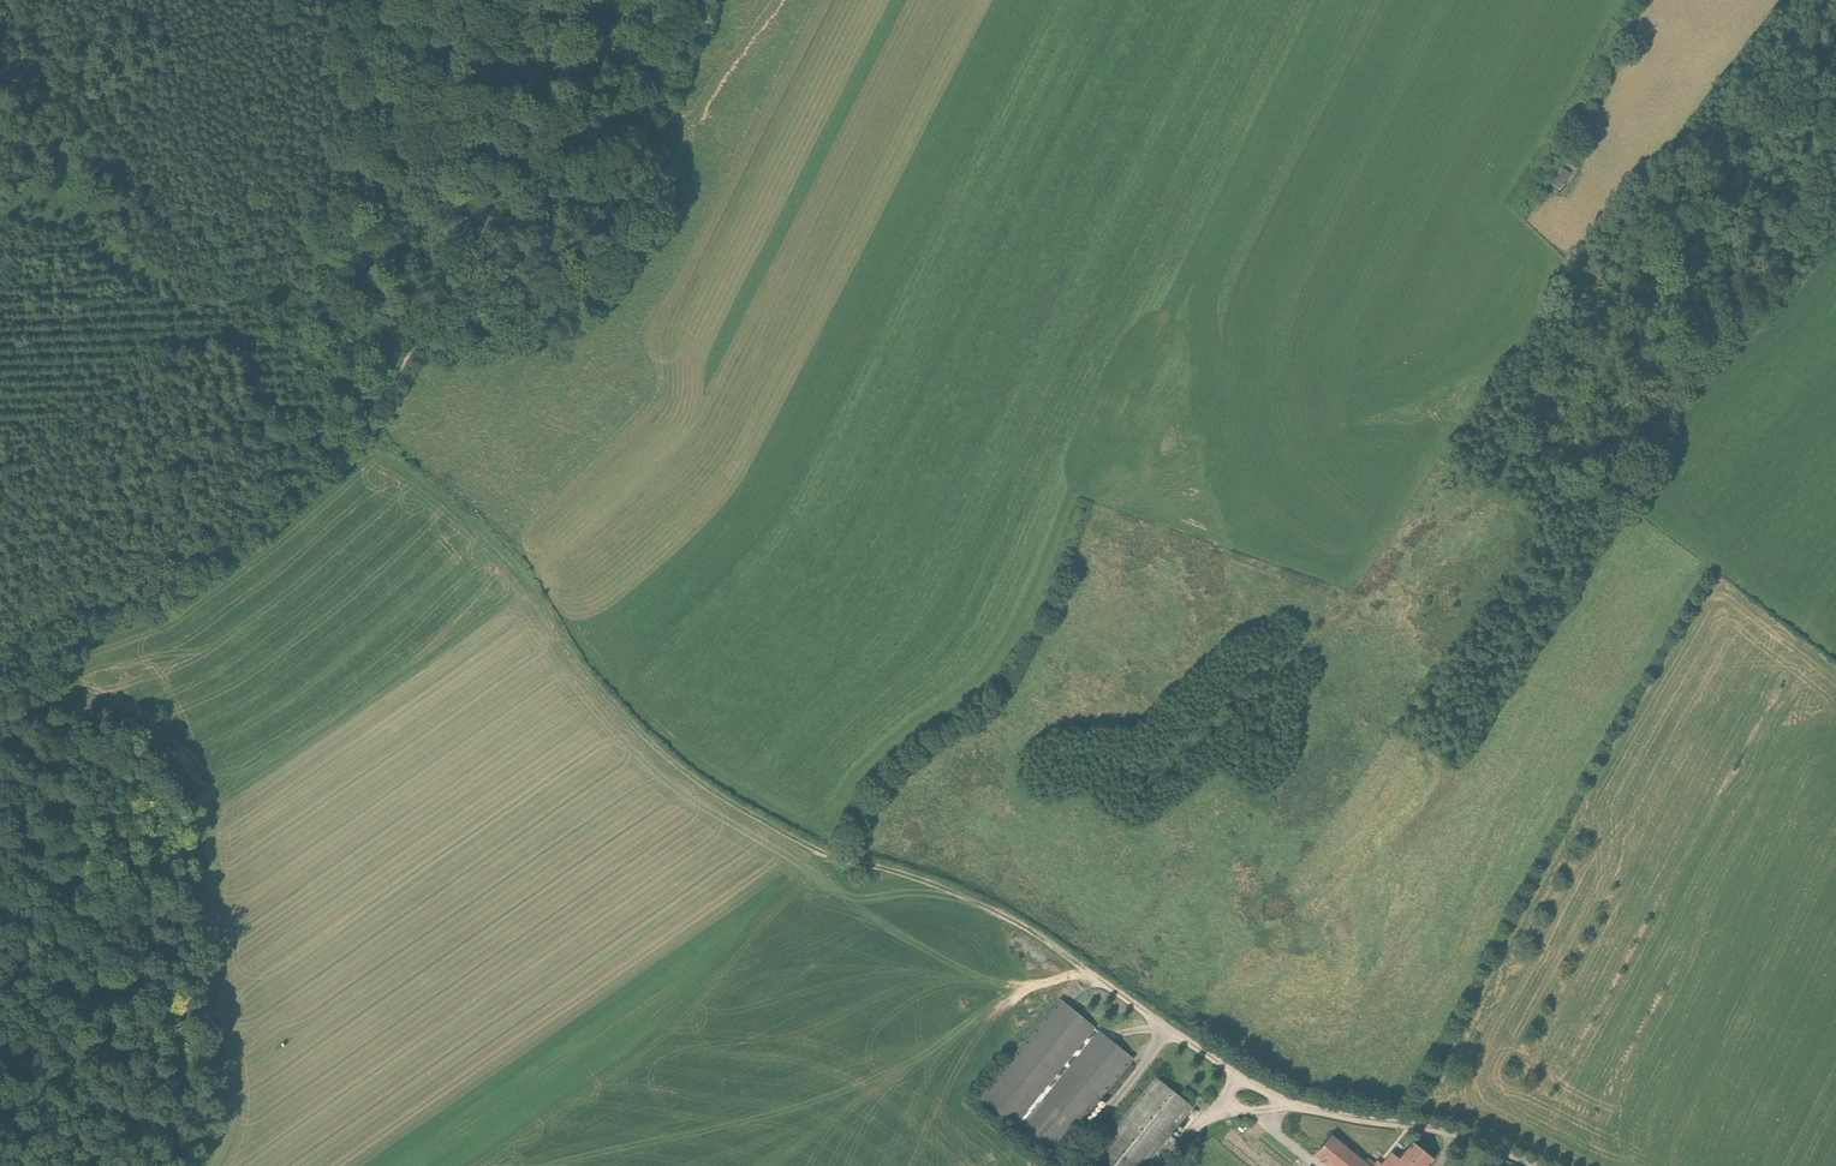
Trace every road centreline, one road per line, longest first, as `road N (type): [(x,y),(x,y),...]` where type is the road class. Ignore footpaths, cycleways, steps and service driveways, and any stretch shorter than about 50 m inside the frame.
road 1 (track): [(1542,1165),(1444,1132),(1316,1111),(1261,1090),(1009,919),(940,886),(788,836),(707,788),(634,728)]
road 2 (track): [(357,432),(592,68),(648,0)]
road 3 (track): [(0,650),(162,589),(357,432)]

